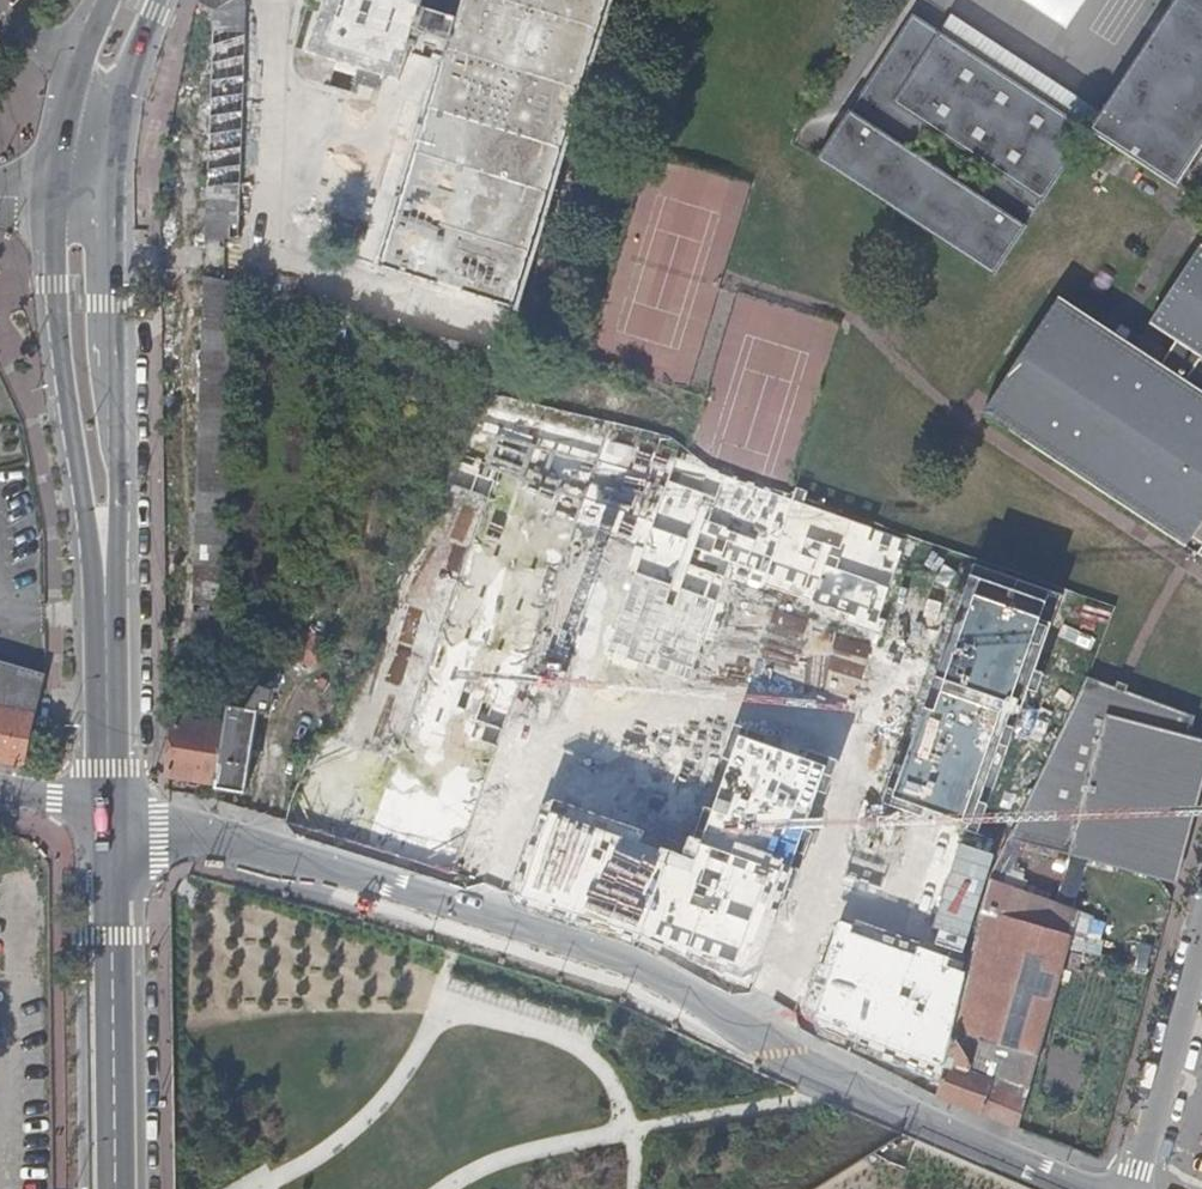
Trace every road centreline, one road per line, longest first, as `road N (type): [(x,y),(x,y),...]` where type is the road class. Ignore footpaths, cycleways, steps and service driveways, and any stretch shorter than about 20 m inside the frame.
road 1 (residential): [(110,813),(621,955),(791,1059),(1080,1188)]
road 2 (tertiary): [(81,187),(78,290),(106,533),(110,813)]
road 3 (tertiary): [(110,813),(114,1188)]
road 4 (residential): [(1201,927),(1127,1188)]
road 5 (tertiary): [(128,0),(89,115),(81,187)]

